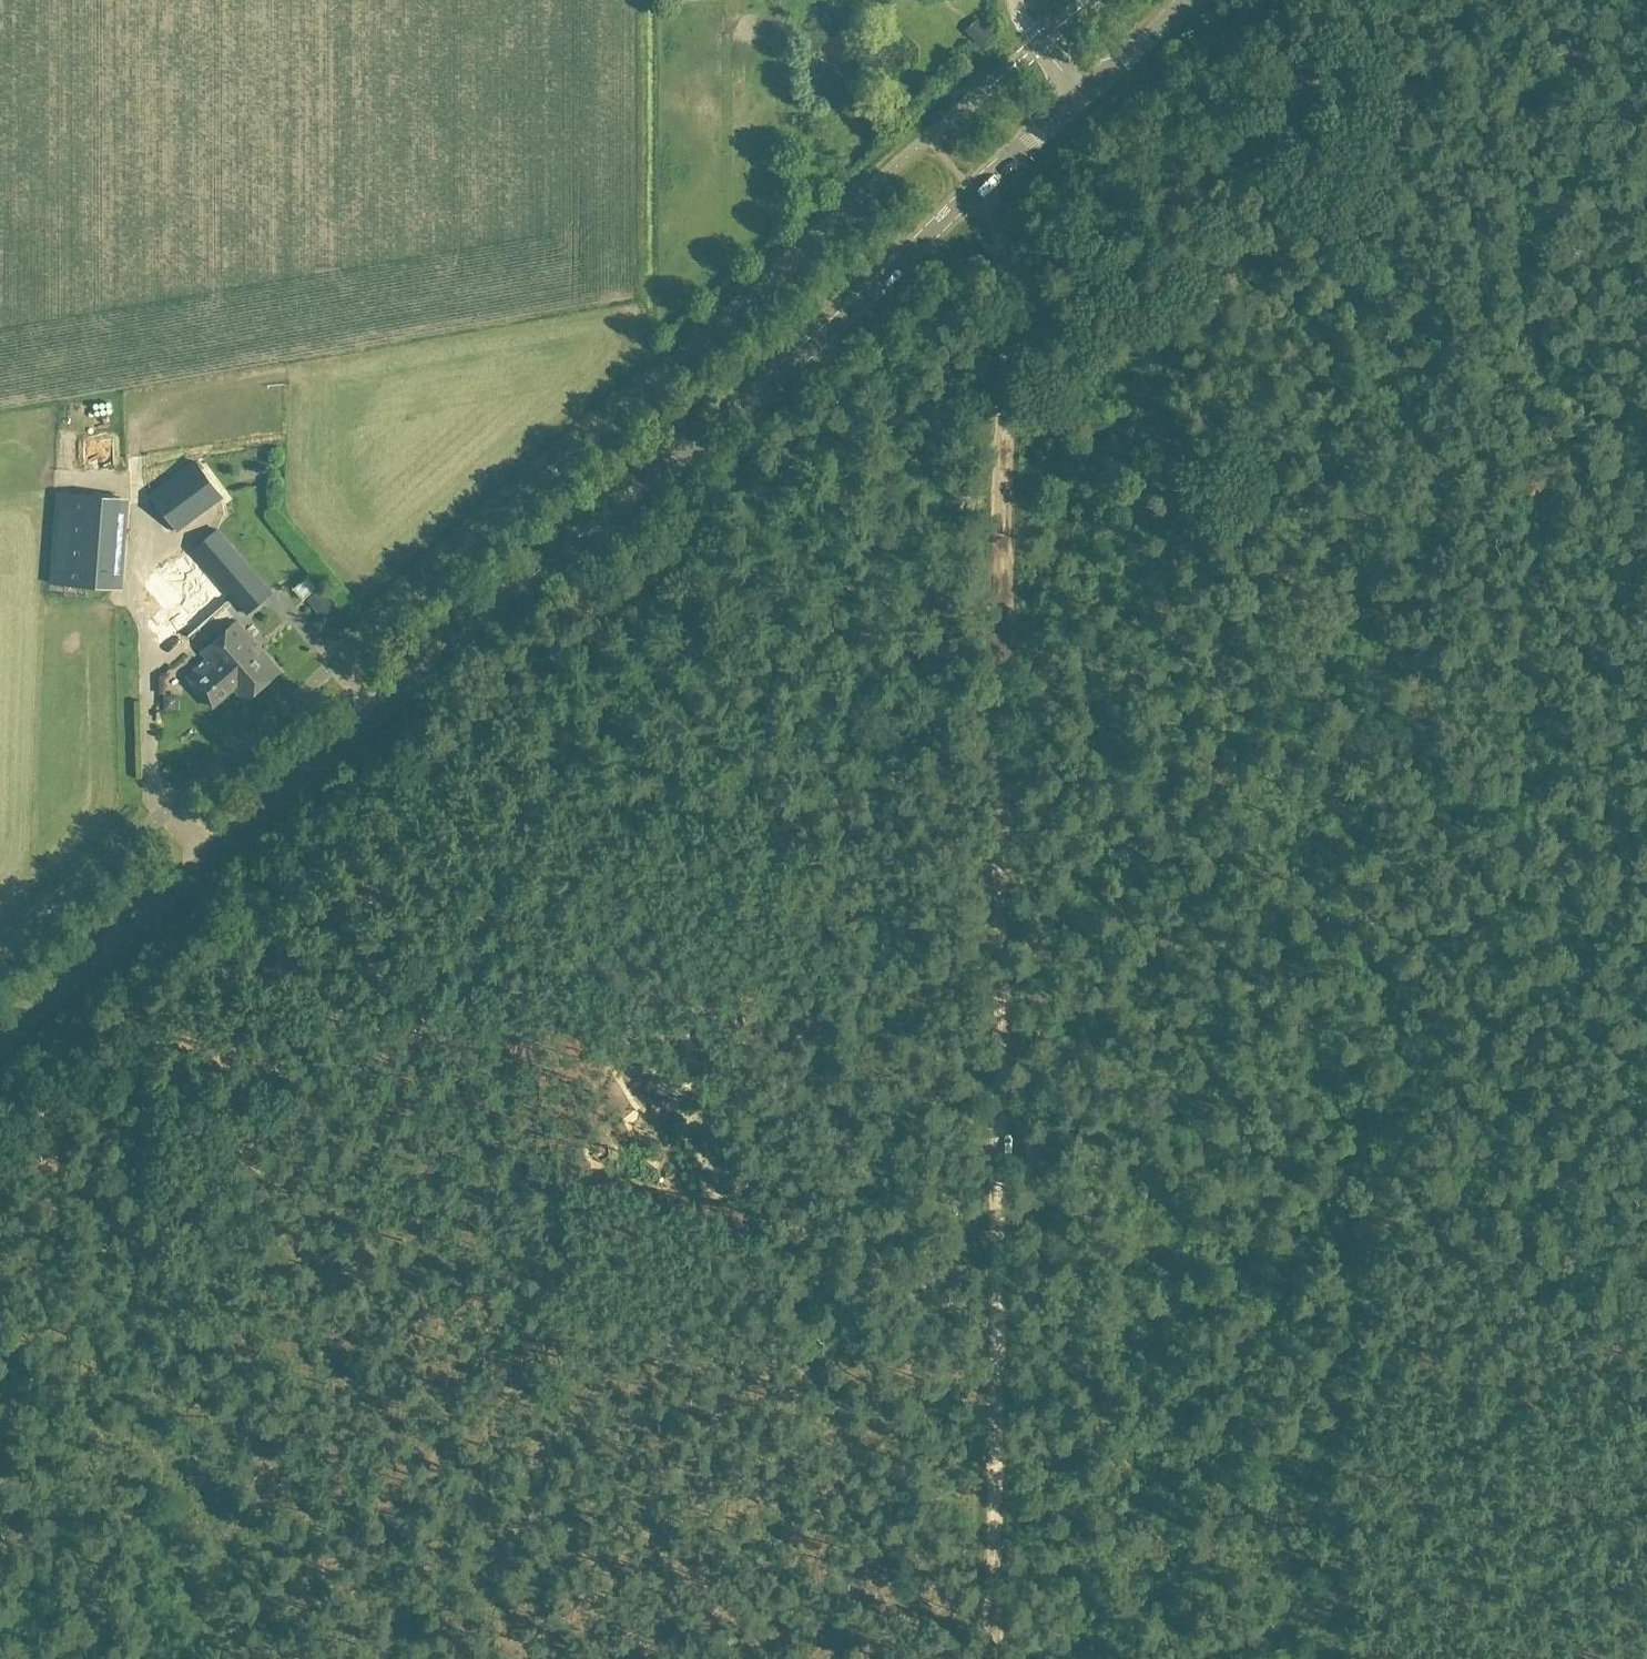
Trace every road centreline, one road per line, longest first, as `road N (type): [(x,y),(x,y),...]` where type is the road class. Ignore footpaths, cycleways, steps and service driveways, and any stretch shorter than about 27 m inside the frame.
road 1 (track): [(973,191),(1001,226),(1003,260),(990,1658)]
road 2 (tertiary): [(0,1042),(845,318),(1084,95)]
road 3 (track): [(162,1658),(159,948),(144,916)]
road 4 (tertiary): [(1084,95),(1193,0)]

